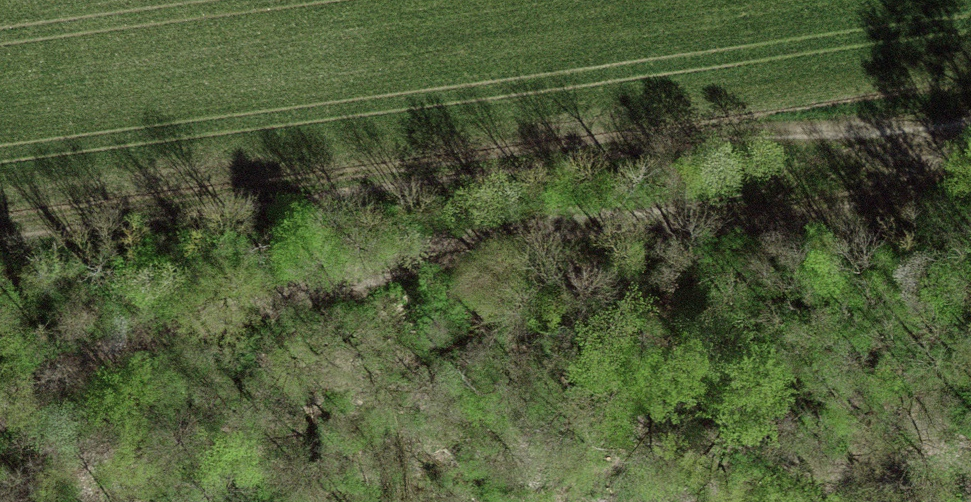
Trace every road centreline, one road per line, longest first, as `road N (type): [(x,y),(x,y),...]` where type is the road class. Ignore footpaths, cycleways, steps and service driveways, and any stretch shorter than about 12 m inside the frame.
road 1 (track): [(970,179),(859,195),(808,186),(570,210),(179,331),(46,387),(0,417)]
road 2 (track): [(970,113),(202,226)]
road 3 (track): [(0,263),(202,226)]

